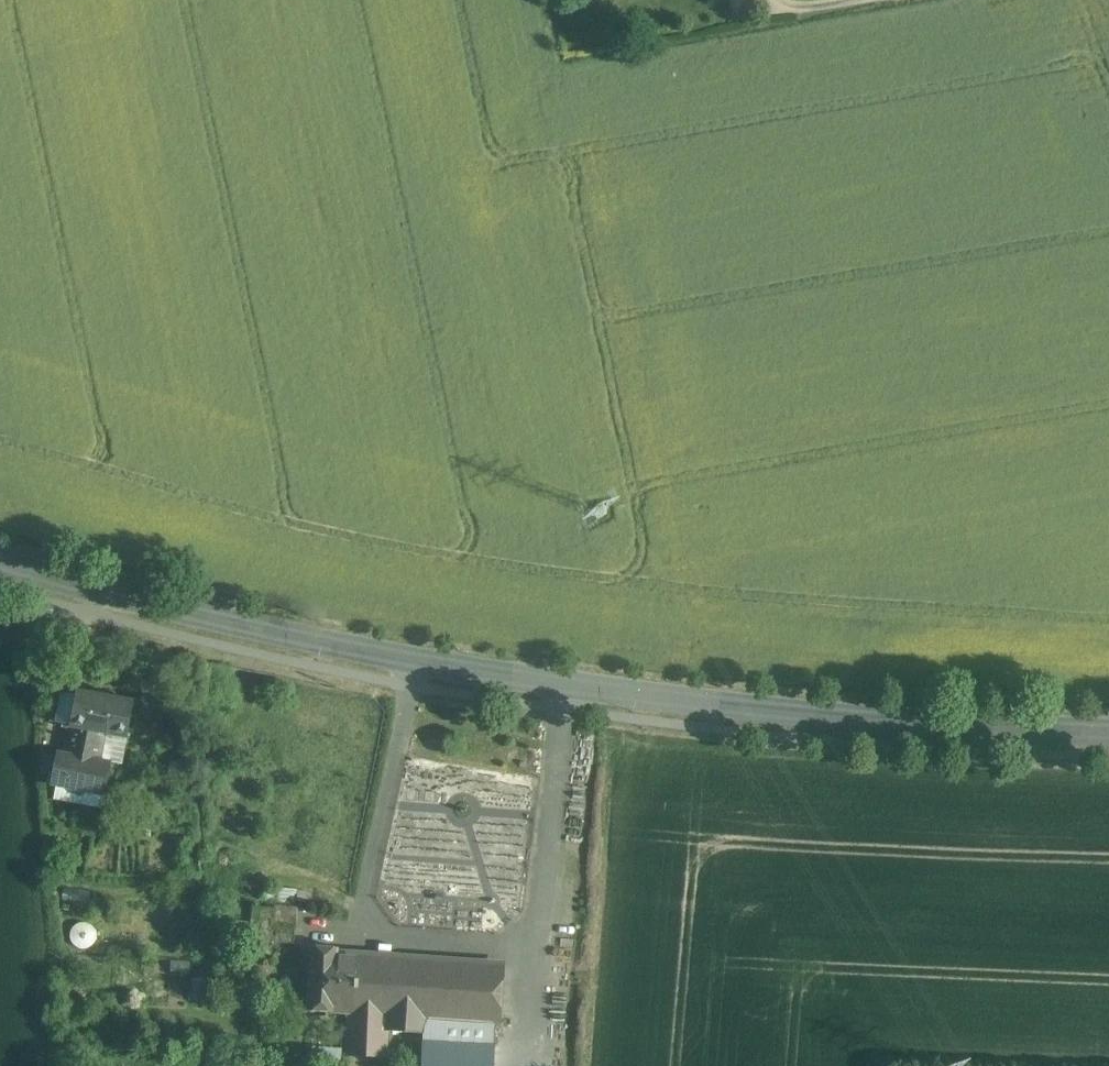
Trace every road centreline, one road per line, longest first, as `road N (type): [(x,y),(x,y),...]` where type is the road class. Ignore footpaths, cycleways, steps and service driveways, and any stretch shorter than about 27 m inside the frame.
road 1 (tertiary): [(1108,736),(822,723),(618,699),(317,644),(0,560)]

